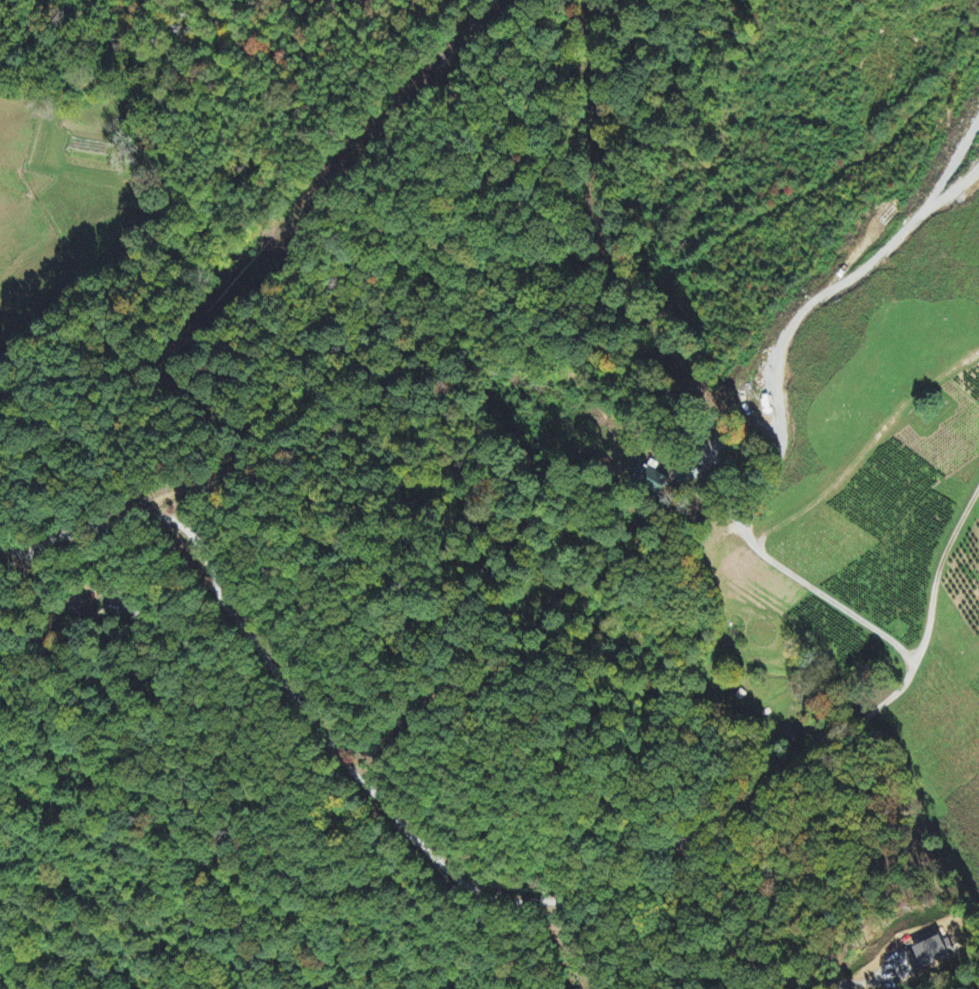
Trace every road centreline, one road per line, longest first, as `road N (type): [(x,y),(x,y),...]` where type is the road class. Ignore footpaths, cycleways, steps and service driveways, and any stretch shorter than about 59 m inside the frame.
road 1 (residential): [(28,555),(98,526),(147,517),(186,529),(225,610),(357,779),(470,888),(503,902),(576,911),(597,941),(596,988)]
road 2 (residential): [(1,408),(56,384),(104,376),(247,425),(339,437),(397,456),(446,484),(489,542),(649,665)]
road 3 (residential): [(682,843),(666,821),(569,745),(408,585),(378,568),(216,484),(169,494),(114,523)]
road 4 (residential): [(647,988),(682,843),(781,789),(906,682),(949,543),(978,487)]
road 5 (residential): [(263,988),(212,955),(191,927),(179,790),(151,655),(127,589),(111,576),(49,570),(0,548)]
road 6 (residential): [(0,410),(18,357),(76,286),(191,233),(214,208),(222,143),(210,16),(202,0)]
road 7 (residential): [(918,659),(754,544),(752,513),(785,423),(761,368)]
road 8 (residential): [(778,392),(781,351),(806,306),(871,263),(920,212),(978,170)]
road 9 (residential): [(702,834),(770,846),(793,875),(760,988)]

